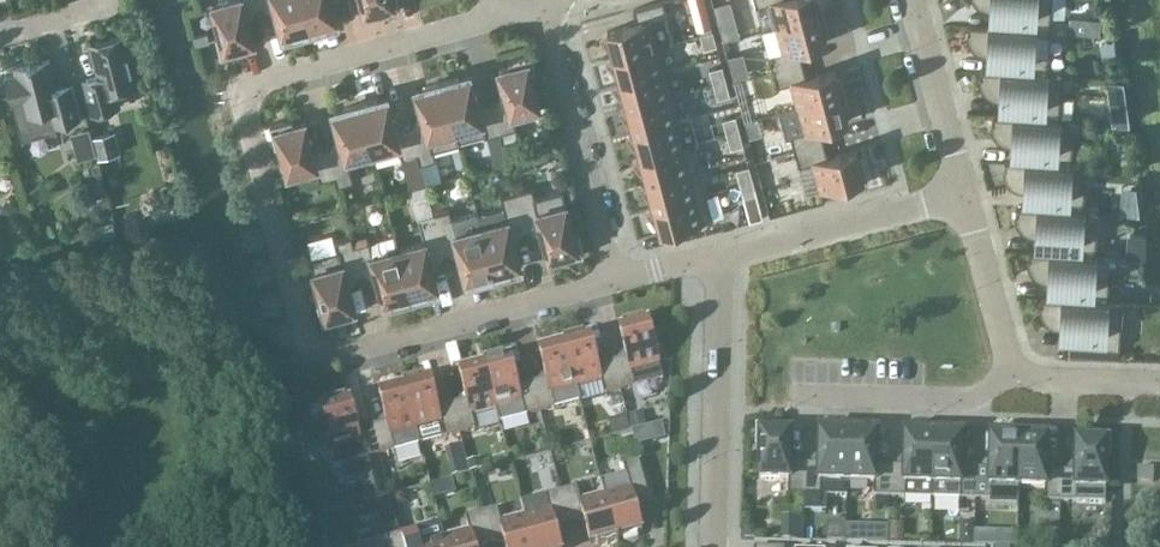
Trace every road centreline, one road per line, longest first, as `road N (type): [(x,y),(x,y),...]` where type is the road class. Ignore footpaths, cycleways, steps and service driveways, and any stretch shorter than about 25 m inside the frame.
road 1 (residential): [(541,18),(498,13),(255,84),(245,119),(300,334),(319,352),(339,354),(617,281)]
road 2 (residential): [(713,546),(721,257)]
road 3 (residential): [(617,281),(541,18)]
road 4 (residential): [(721,257),(965,194)]
road 5 (residential): [(1015,368),(961,398),(800,393)]
road 6 (residential): [(965,194),(914,0)]
road 7 (residential): [(1015,368),(965,194)]
road 8 (residential): [(1159,383),(1037,379),(1015,368)]

